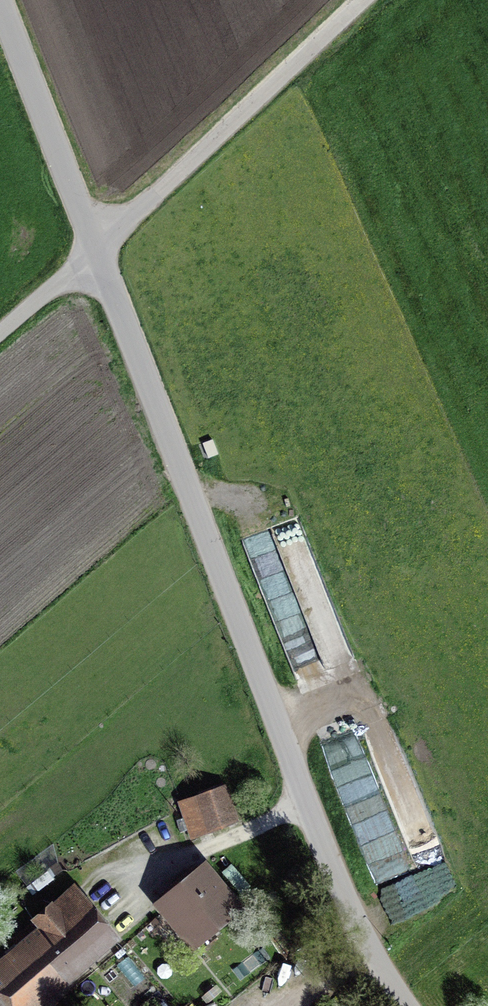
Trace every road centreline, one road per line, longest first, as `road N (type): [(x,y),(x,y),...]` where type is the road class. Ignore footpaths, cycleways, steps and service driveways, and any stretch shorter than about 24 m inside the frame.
road 1 (unclassified): [(407,1005),(364,942),(0,0)]
road 2 (track): [(367,0),(0,338)]

